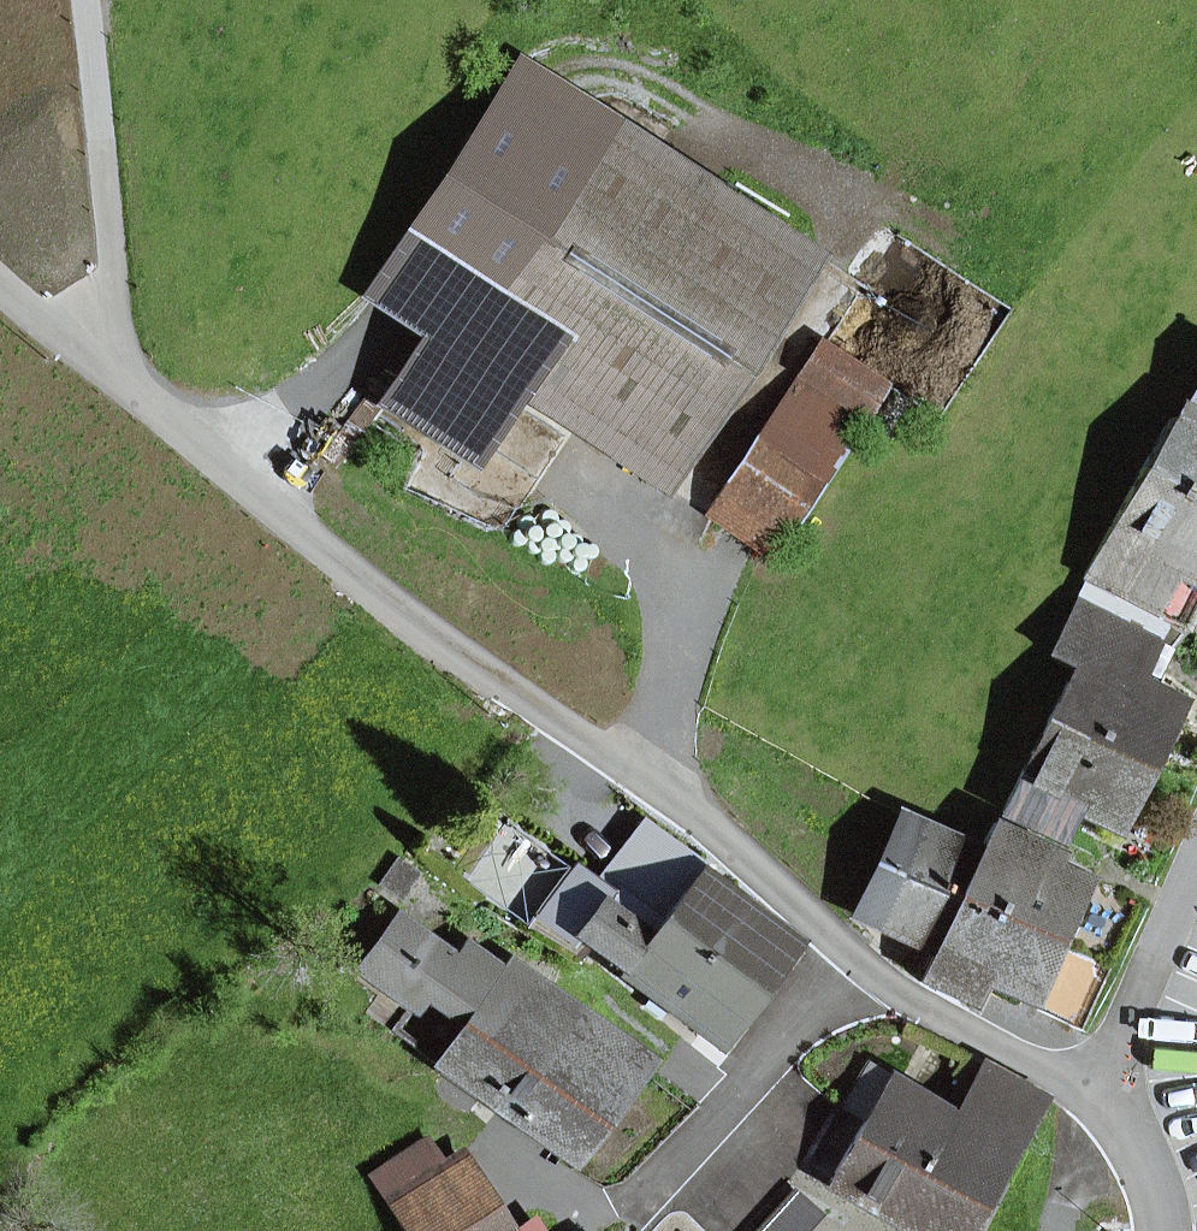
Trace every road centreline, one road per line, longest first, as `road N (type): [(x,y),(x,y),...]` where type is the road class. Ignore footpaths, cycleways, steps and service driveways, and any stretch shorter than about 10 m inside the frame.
road 1 (residential): [(1105,1088),(939,1018),(877,978),(729,842),(320,555),(125,386)]
road 2 (residential): [(125,386),(89,0)]
road 3 (residential): [(1105,1088),(1196,878)]
road 4 (residential): [(125,386),(0,278)]
road 5 (residential): [(1162,1230),(1150,1151),(1105,1088)]

